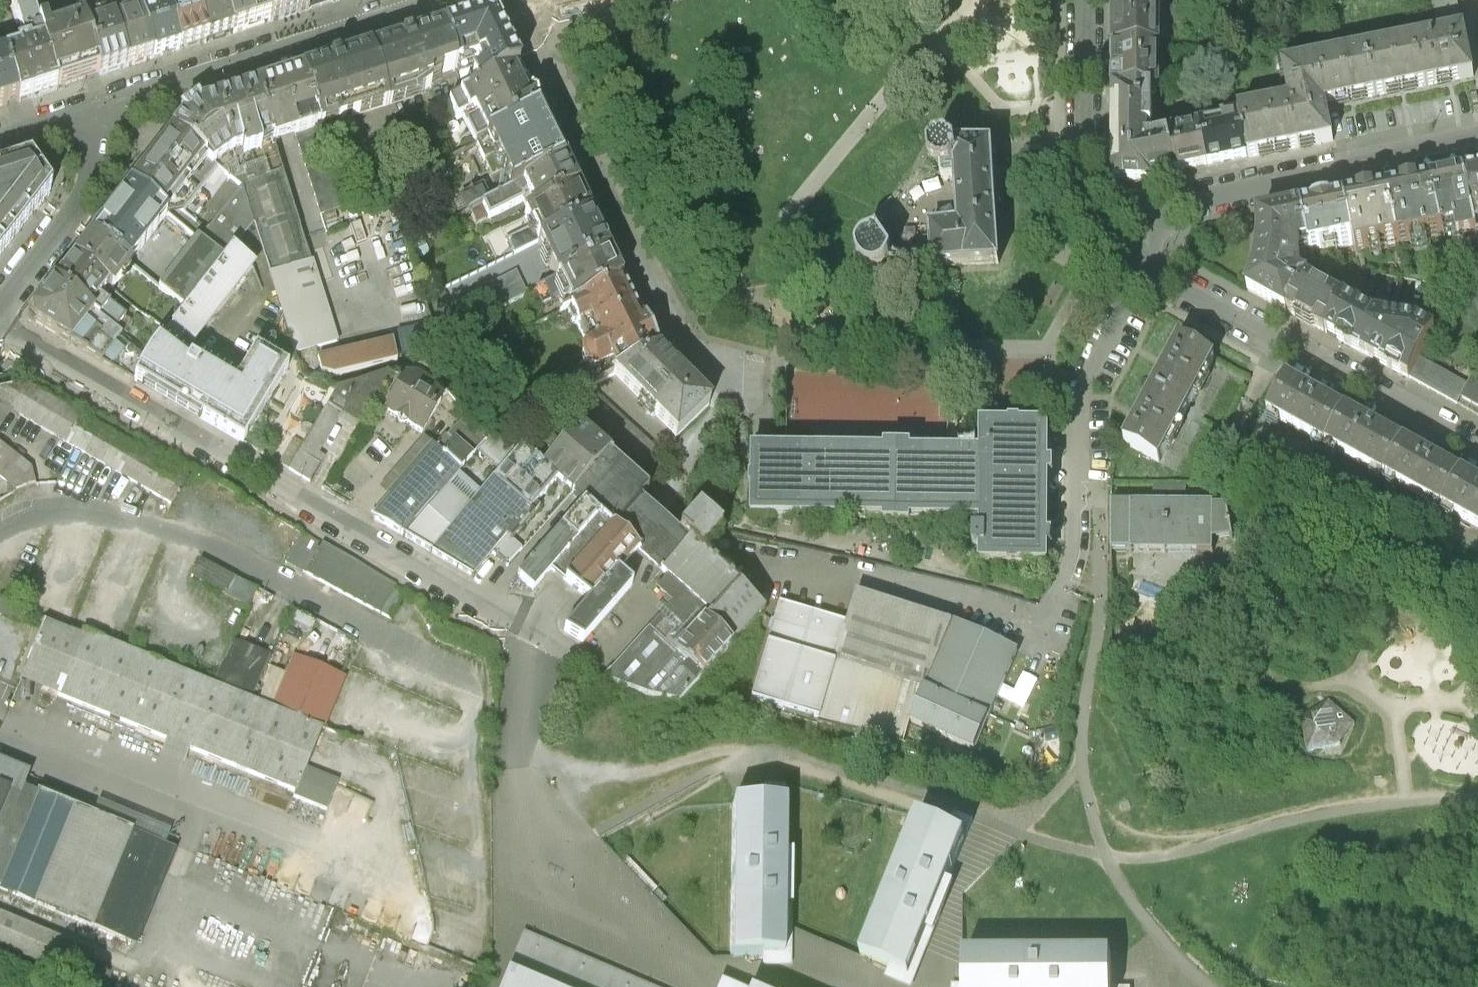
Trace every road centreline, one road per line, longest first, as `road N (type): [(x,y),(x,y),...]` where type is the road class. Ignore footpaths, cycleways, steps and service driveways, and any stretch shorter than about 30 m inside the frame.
road 1 (residential): [(0,320),(582,663)]
road 2 (residential): [(513,0),(673,318),(708,359),(735,374)]
road 3 (residential): [(1140,267),(1477,449)]
road 4 (residential): [(1477,137),(1176,204),(1140,267)]
road 5 (residential): [(85,110),(436,0)]
road 6 (residential): [(1085,0),(1085,203),(1105,242),(1140,267)]
road 7 (residential): [(0,294),(102,162),(85,110)]
road 8 (residential): [(1089,363),(1076,539),(1065,577)]

